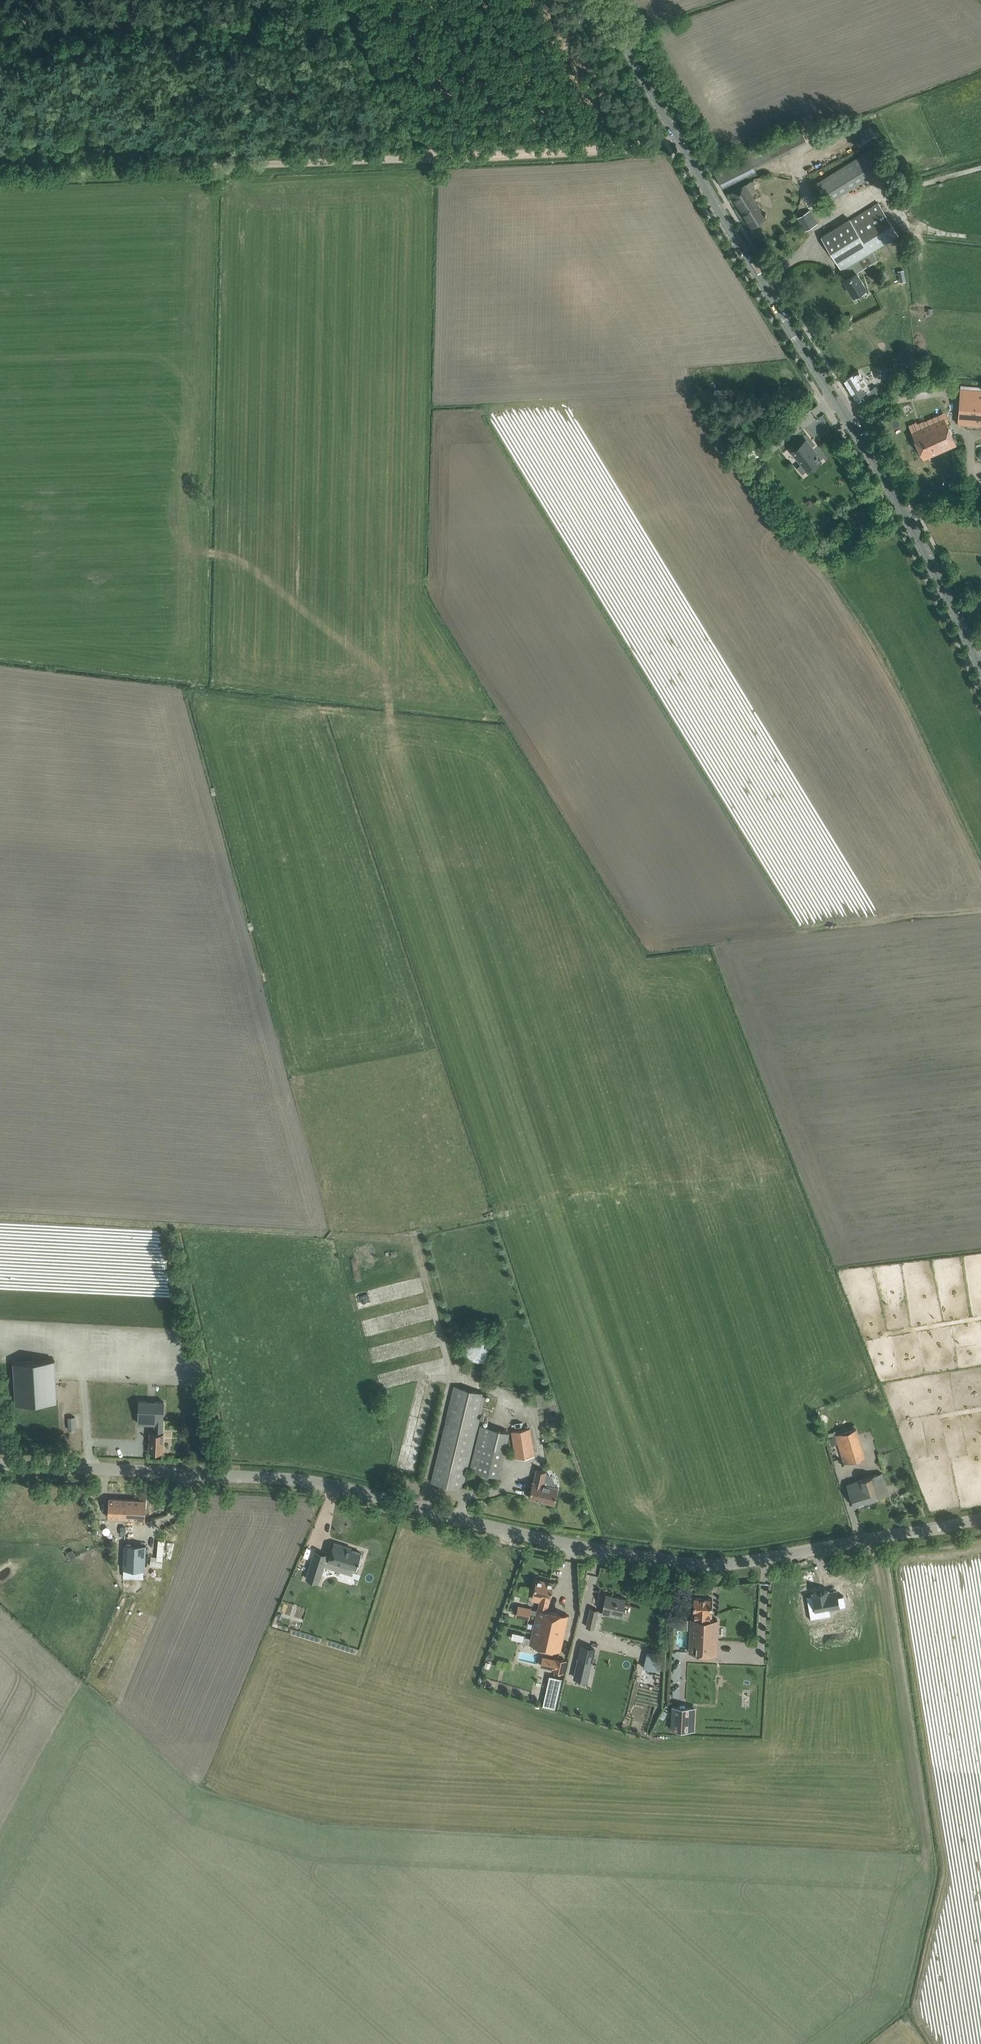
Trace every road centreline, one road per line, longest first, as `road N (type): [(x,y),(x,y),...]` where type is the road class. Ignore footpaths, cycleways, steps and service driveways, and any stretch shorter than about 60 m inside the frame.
road 1 (unclassified): [(980,1521),(698,1565),(599,1550),(318,1480),(0,1465)]
road 2 (secondary): [(980,677),(898,500),(597,0)]
road 3 (track): [(665,145),(0,178)]

